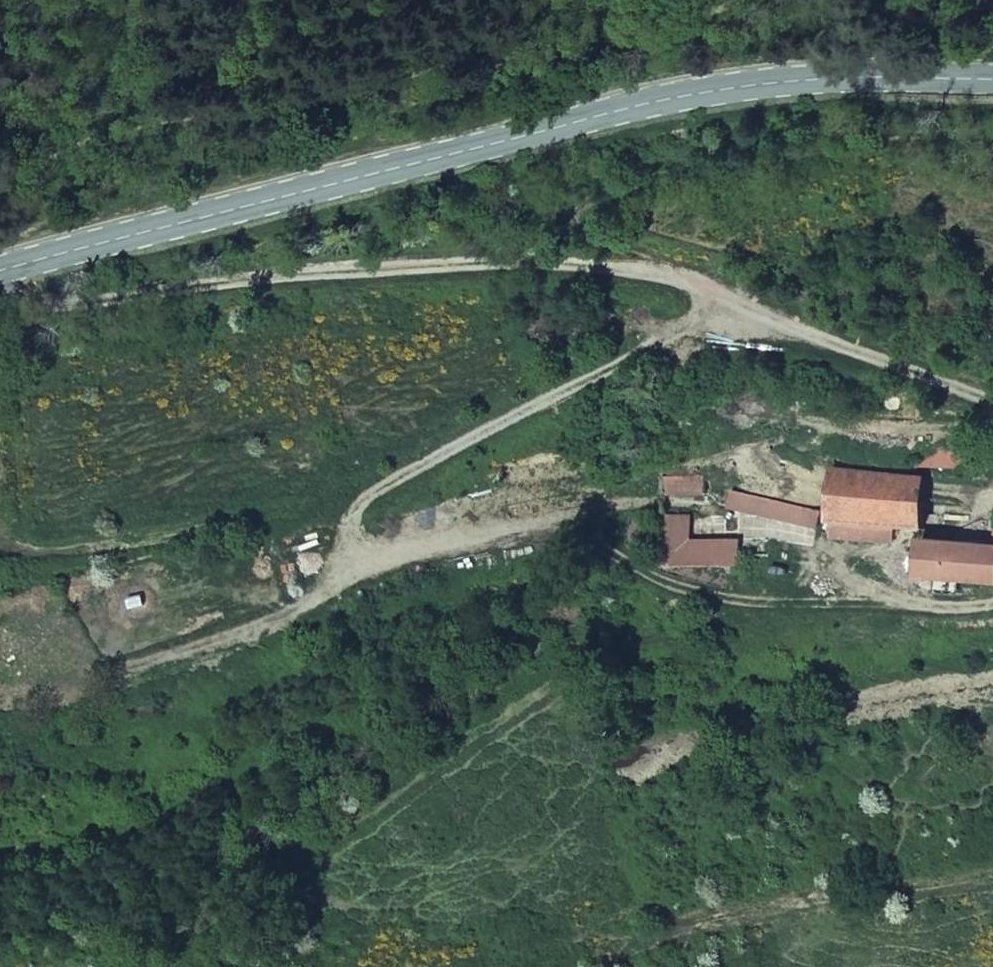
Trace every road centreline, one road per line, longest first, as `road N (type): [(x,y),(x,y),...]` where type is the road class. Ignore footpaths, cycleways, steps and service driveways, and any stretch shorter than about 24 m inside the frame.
road 1 (track): [(0,279),(40,296),(374,264),(671,270),(801,333),(992,400)]
road 2 (secondary): [(0,270),(710,87),(834,75),(992,78)]
road 3 (track): [(728,293),(678,332),(359,504),(350,589),(334,600),(124,669)]
road 4 (track): [(353,537),(505,510),(652,503)]
road 5 (track): [(992,602),(910,606),(827,575)]

